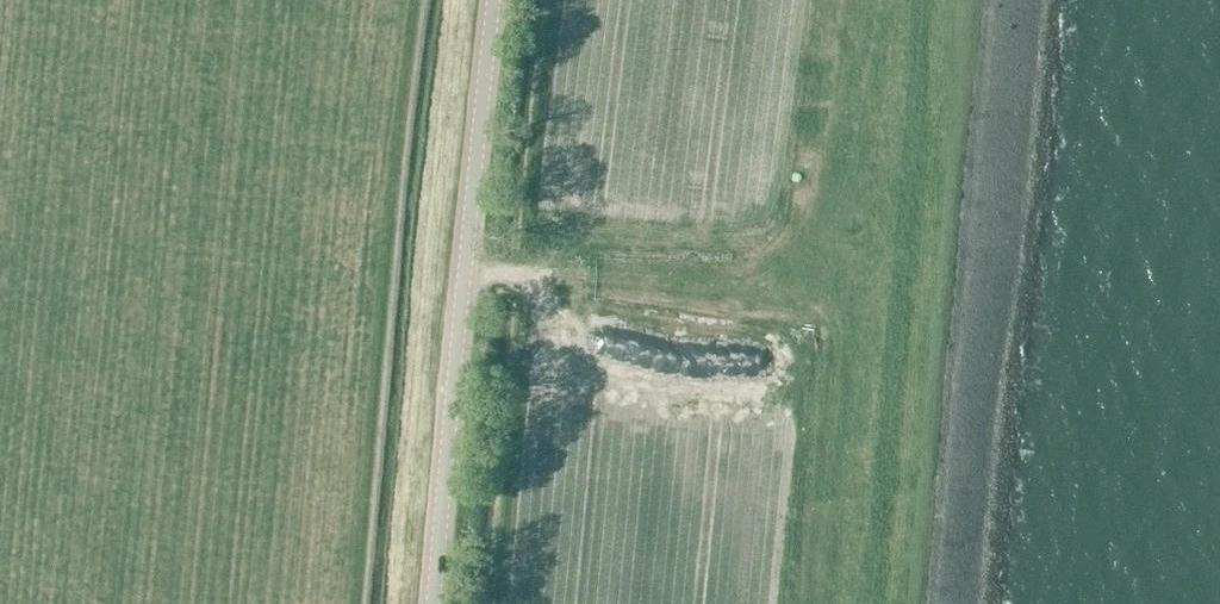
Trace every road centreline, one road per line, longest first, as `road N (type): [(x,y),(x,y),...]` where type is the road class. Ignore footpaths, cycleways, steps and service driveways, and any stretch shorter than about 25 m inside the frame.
road 1 (tertiary): [(439,603),(495,0)]
road 2 (track): [(868,0),(815,208),(743,290),(470,274)]

